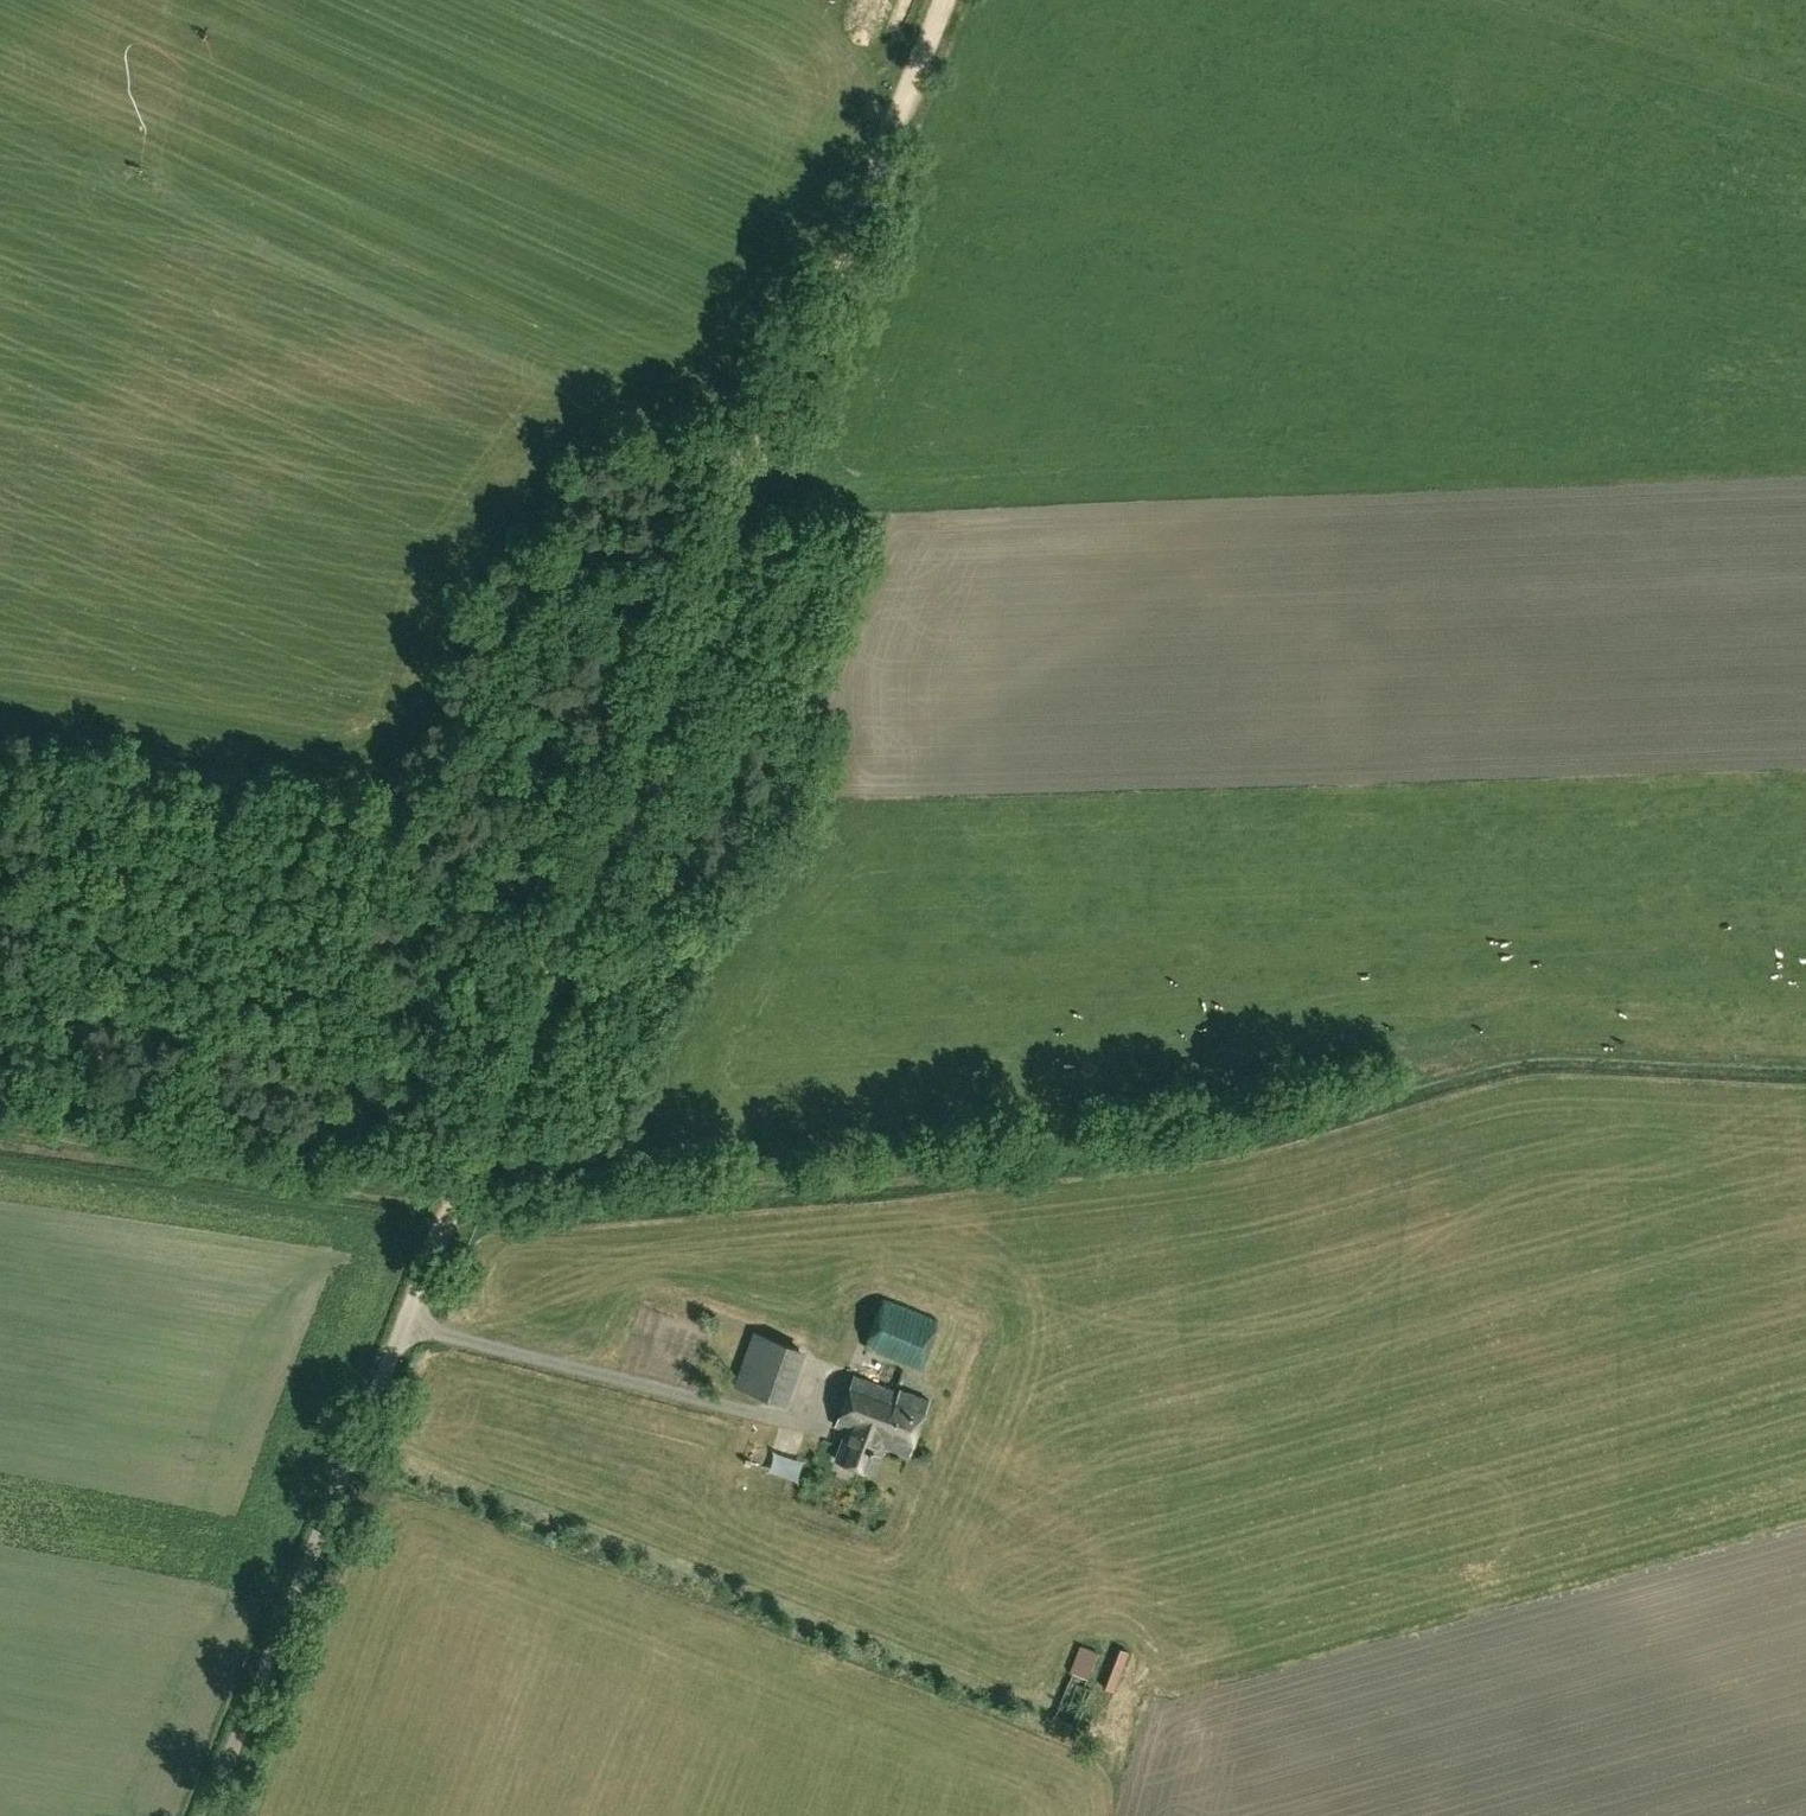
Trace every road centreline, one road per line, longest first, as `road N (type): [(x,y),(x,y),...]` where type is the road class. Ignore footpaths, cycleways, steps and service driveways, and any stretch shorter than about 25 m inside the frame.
road 1 (track): [(421,1277),(946,0)]
road 2 (unclassified): [(212,1815),(421,1277)]

